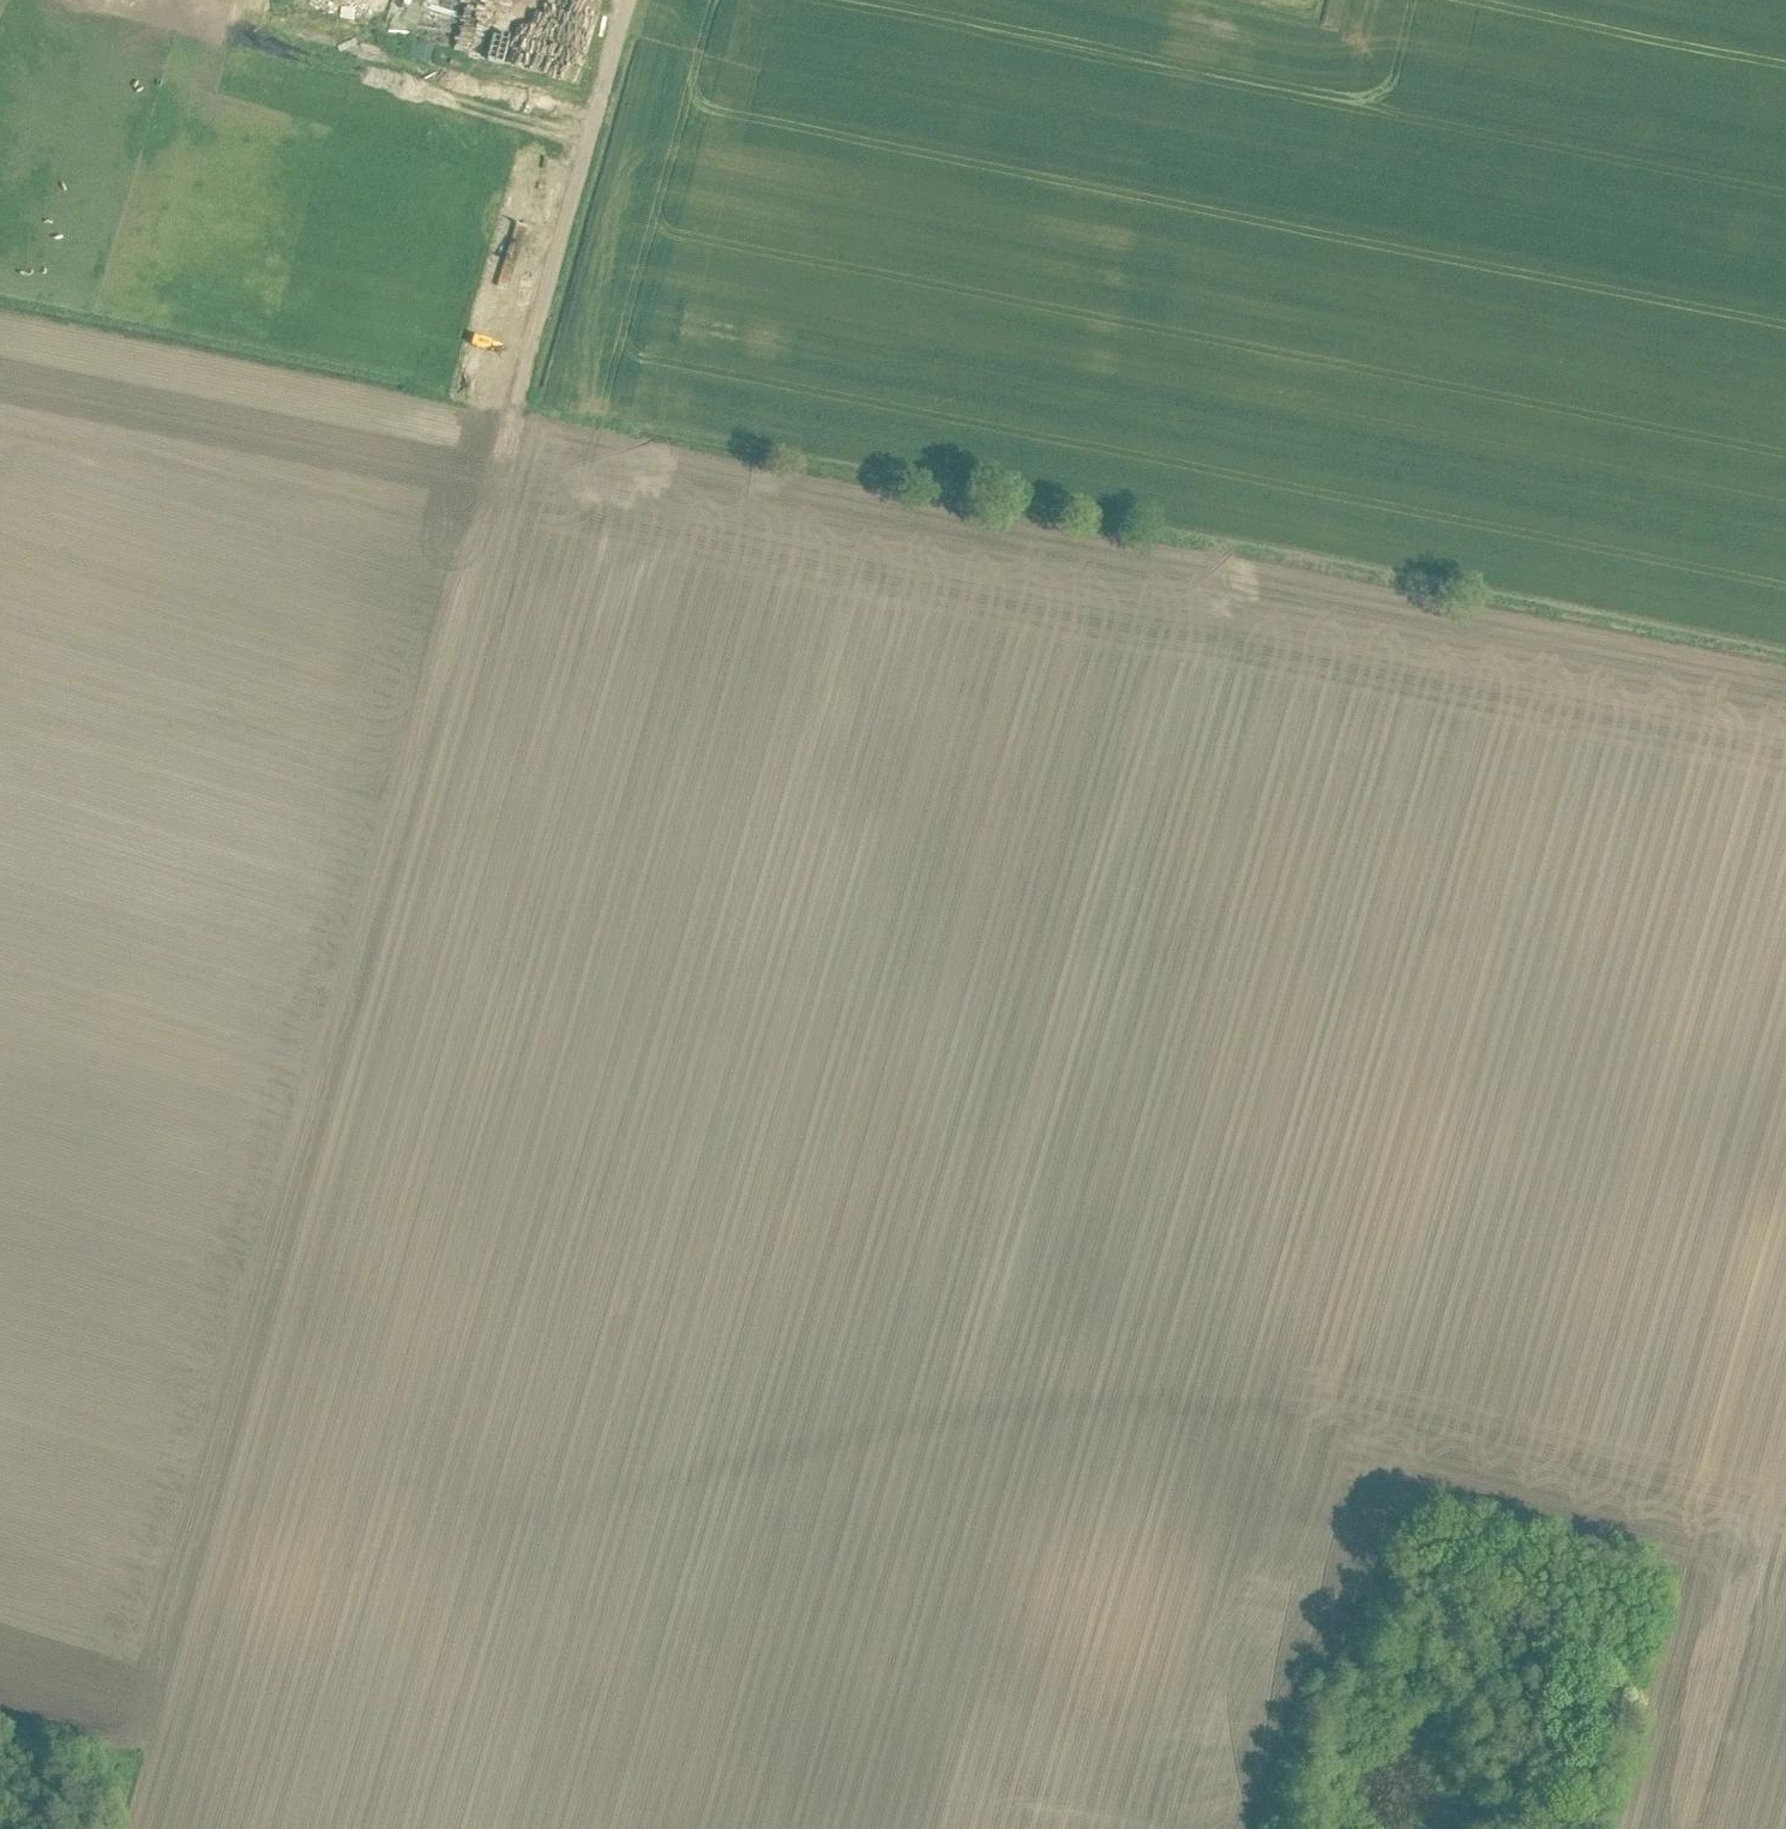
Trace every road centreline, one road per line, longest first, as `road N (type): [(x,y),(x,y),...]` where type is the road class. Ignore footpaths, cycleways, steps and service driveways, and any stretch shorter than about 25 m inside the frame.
road 1 (track): [(628,0),(495,469)]

